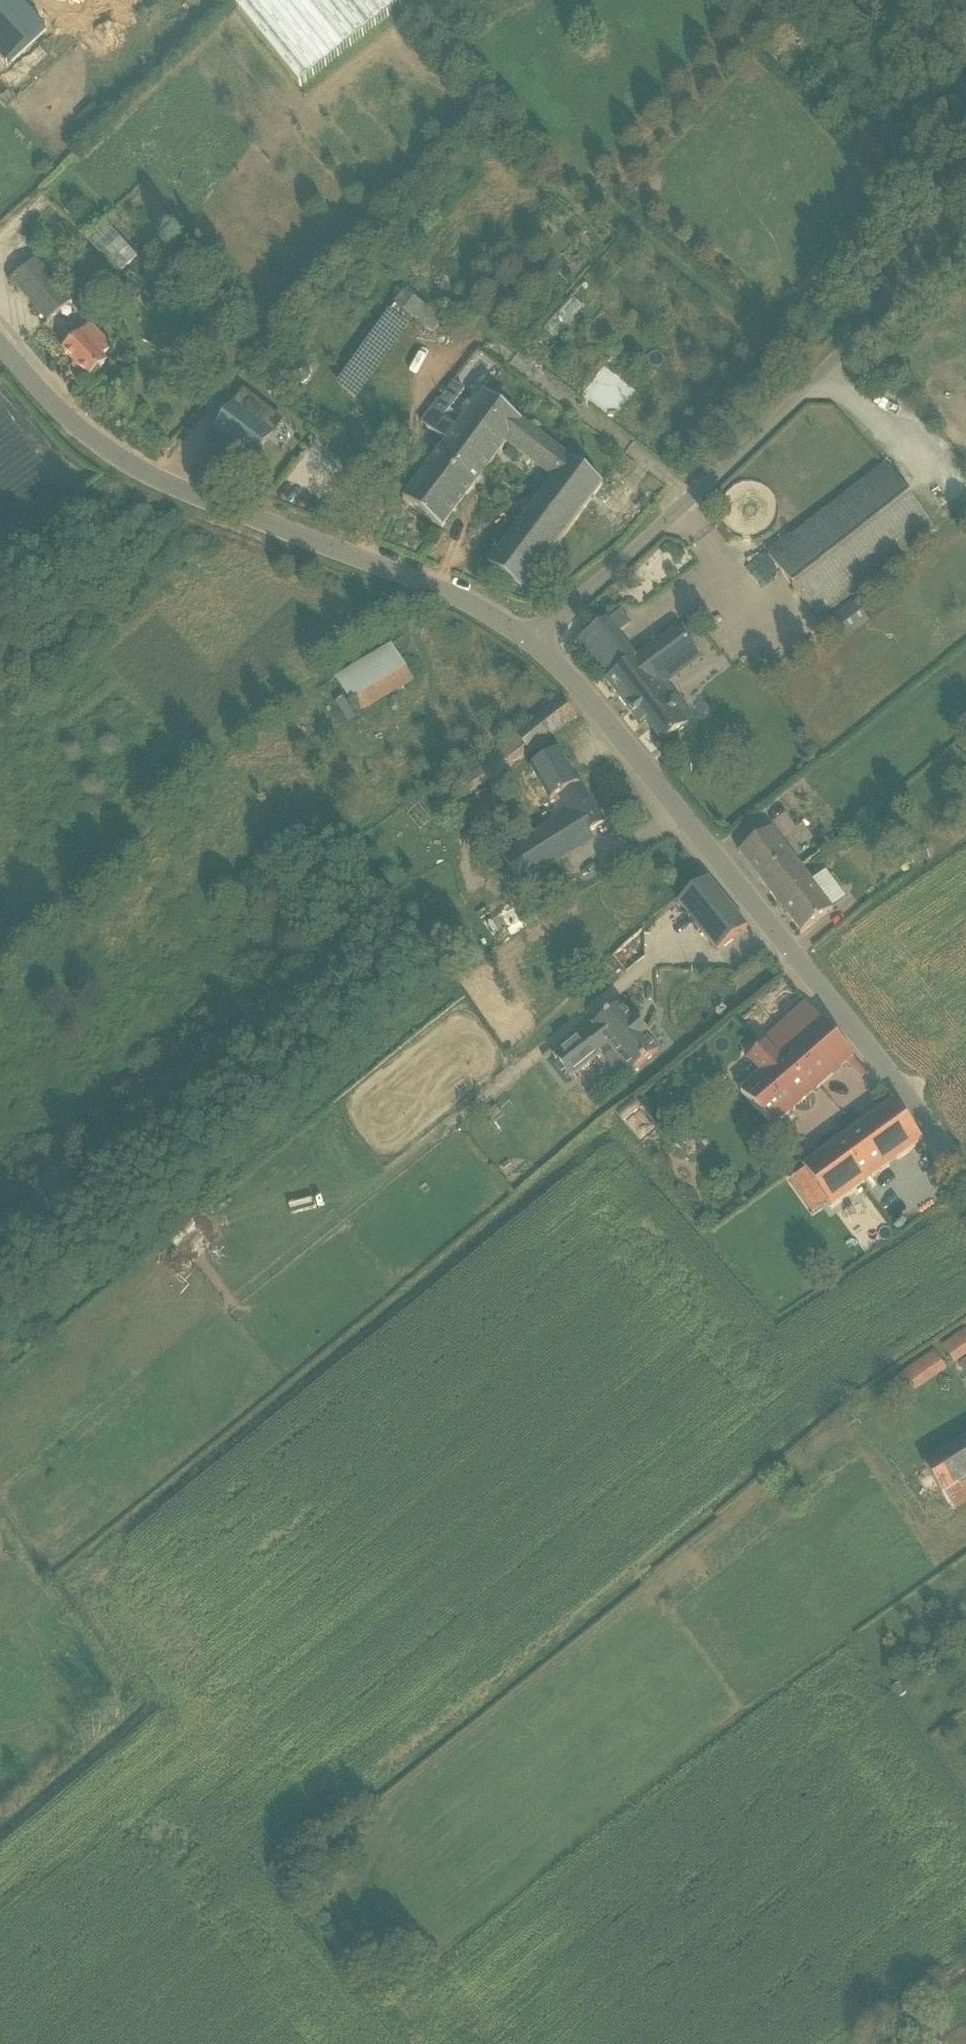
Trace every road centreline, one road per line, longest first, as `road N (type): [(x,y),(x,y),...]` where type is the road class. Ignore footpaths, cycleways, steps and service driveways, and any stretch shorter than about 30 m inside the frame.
road 1 (unclassified): [(965,1178),(578,685),(531,643)]
road 2 (unclassified): [(531,643),(442,590),(120,457),(75,421),(0,338)]
road 3 (unclassified): [(531,643),(866,325)]

